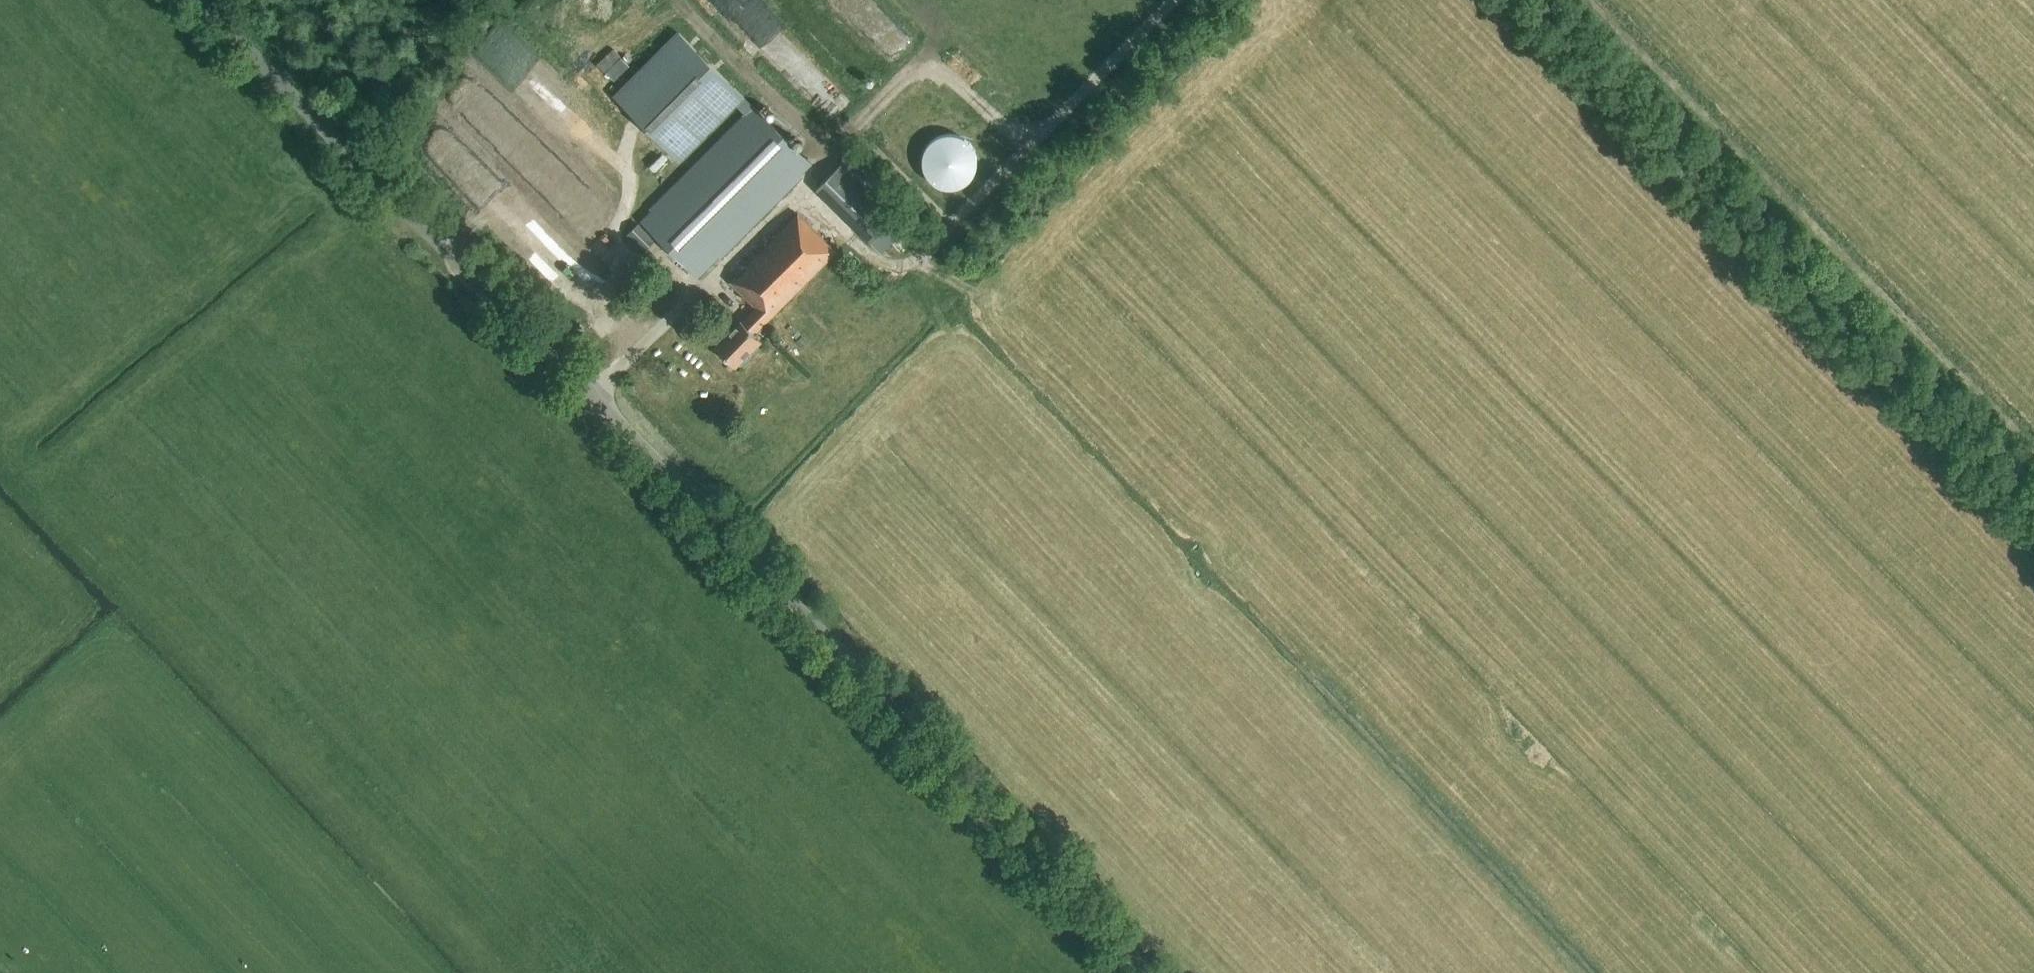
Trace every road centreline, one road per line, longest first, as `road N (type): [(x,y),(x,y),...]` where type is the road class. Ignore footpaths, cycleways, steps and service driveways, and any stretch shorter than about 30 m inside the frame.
road 1 (unclassified): [(1138,972),(208,0)]

